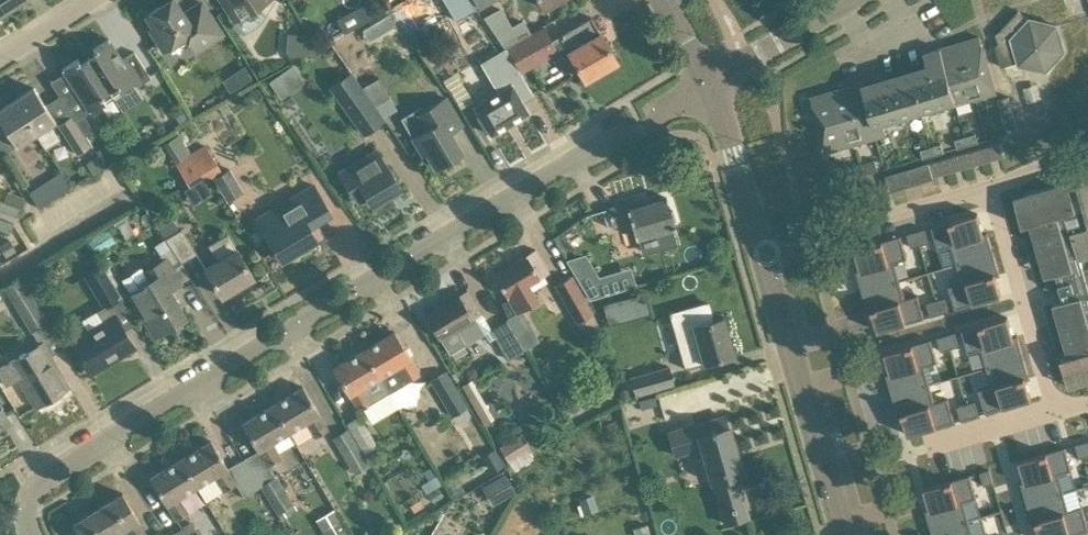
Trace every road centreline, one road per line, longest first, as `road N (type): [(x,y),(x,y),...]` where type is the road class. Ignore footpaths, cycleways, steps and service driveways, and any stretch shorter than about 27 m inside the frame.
road 1 (residential): [(35,534),(26,513),(40,481),(706,84)]
road 2 (tertiary): [(846,534),(760,252)]
road 3 (residential): [(989,188),(760,252)]
road 4 (residential): [(989,188),(1057,410)]
road 5 (tertiary): [(760,252),(706,84)]
road 6 (unclassified): [(706,84),(851,0)]
road 7 (residential): [(1057,410),(925,446)]

